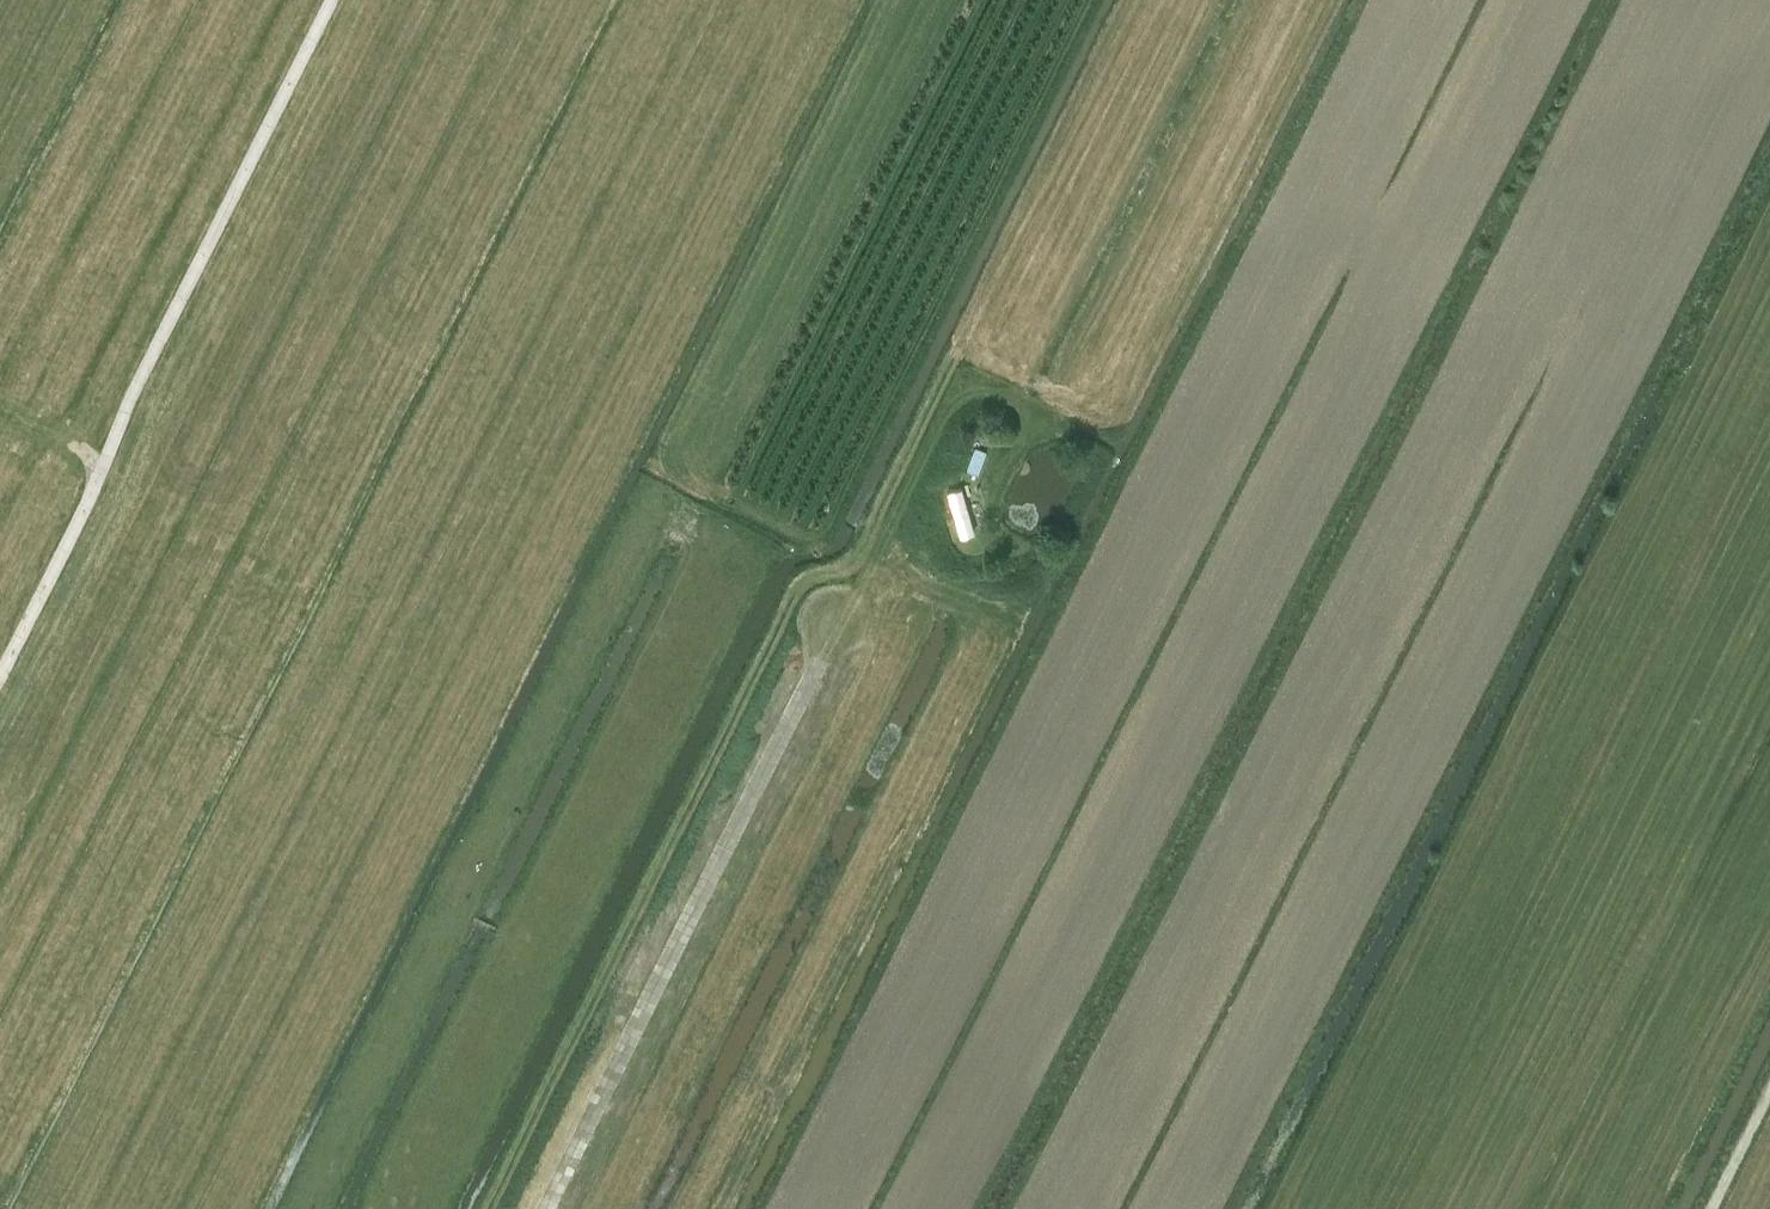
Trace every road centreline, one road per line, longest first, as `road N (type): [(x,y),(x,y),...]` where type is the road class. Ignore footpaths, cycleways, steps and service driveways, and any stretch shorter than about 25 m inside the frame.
road 1 (track): [(492,1208),(818,558),(866,552),(965,348)]
road 2 (track): [(0,682),(341,0)]
road 3 (track): [(117,449),(0,385)]
road 4 (track): [(1714,1208),(1769,1095)]

